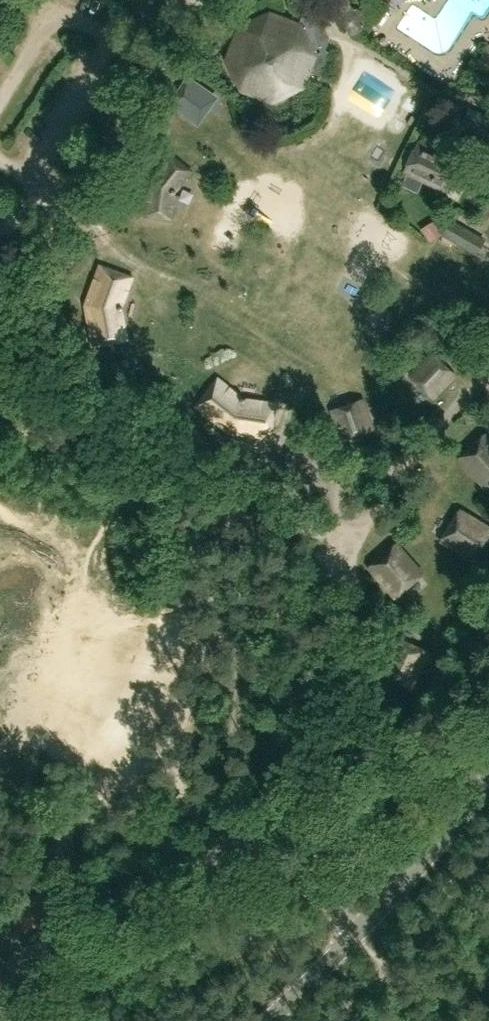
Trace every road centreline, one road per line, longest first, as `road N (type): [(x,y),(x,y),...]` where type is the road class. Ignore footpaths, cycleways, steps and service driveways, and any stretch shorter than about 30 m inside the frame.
road 1 (track): [(0,392),(163,449),(196,473),(216,502),(232,676),(227,849)]
road 2 (unclassified): [(0,995),(227,849),(273,853),(359,929)]
road 3 (track): [(155,0),(188,15),(113,128),(49,245),(13,240),(0,248)]
road 4 (track): [(354,572),(369,526),(405,467),(488,379)]
road 5 (tertiary): [(359,929),(488,774)]
road 6 (tertiary): [(264,1020),(359,929)]
road 7 (track): [(65,0),(0,103)]

